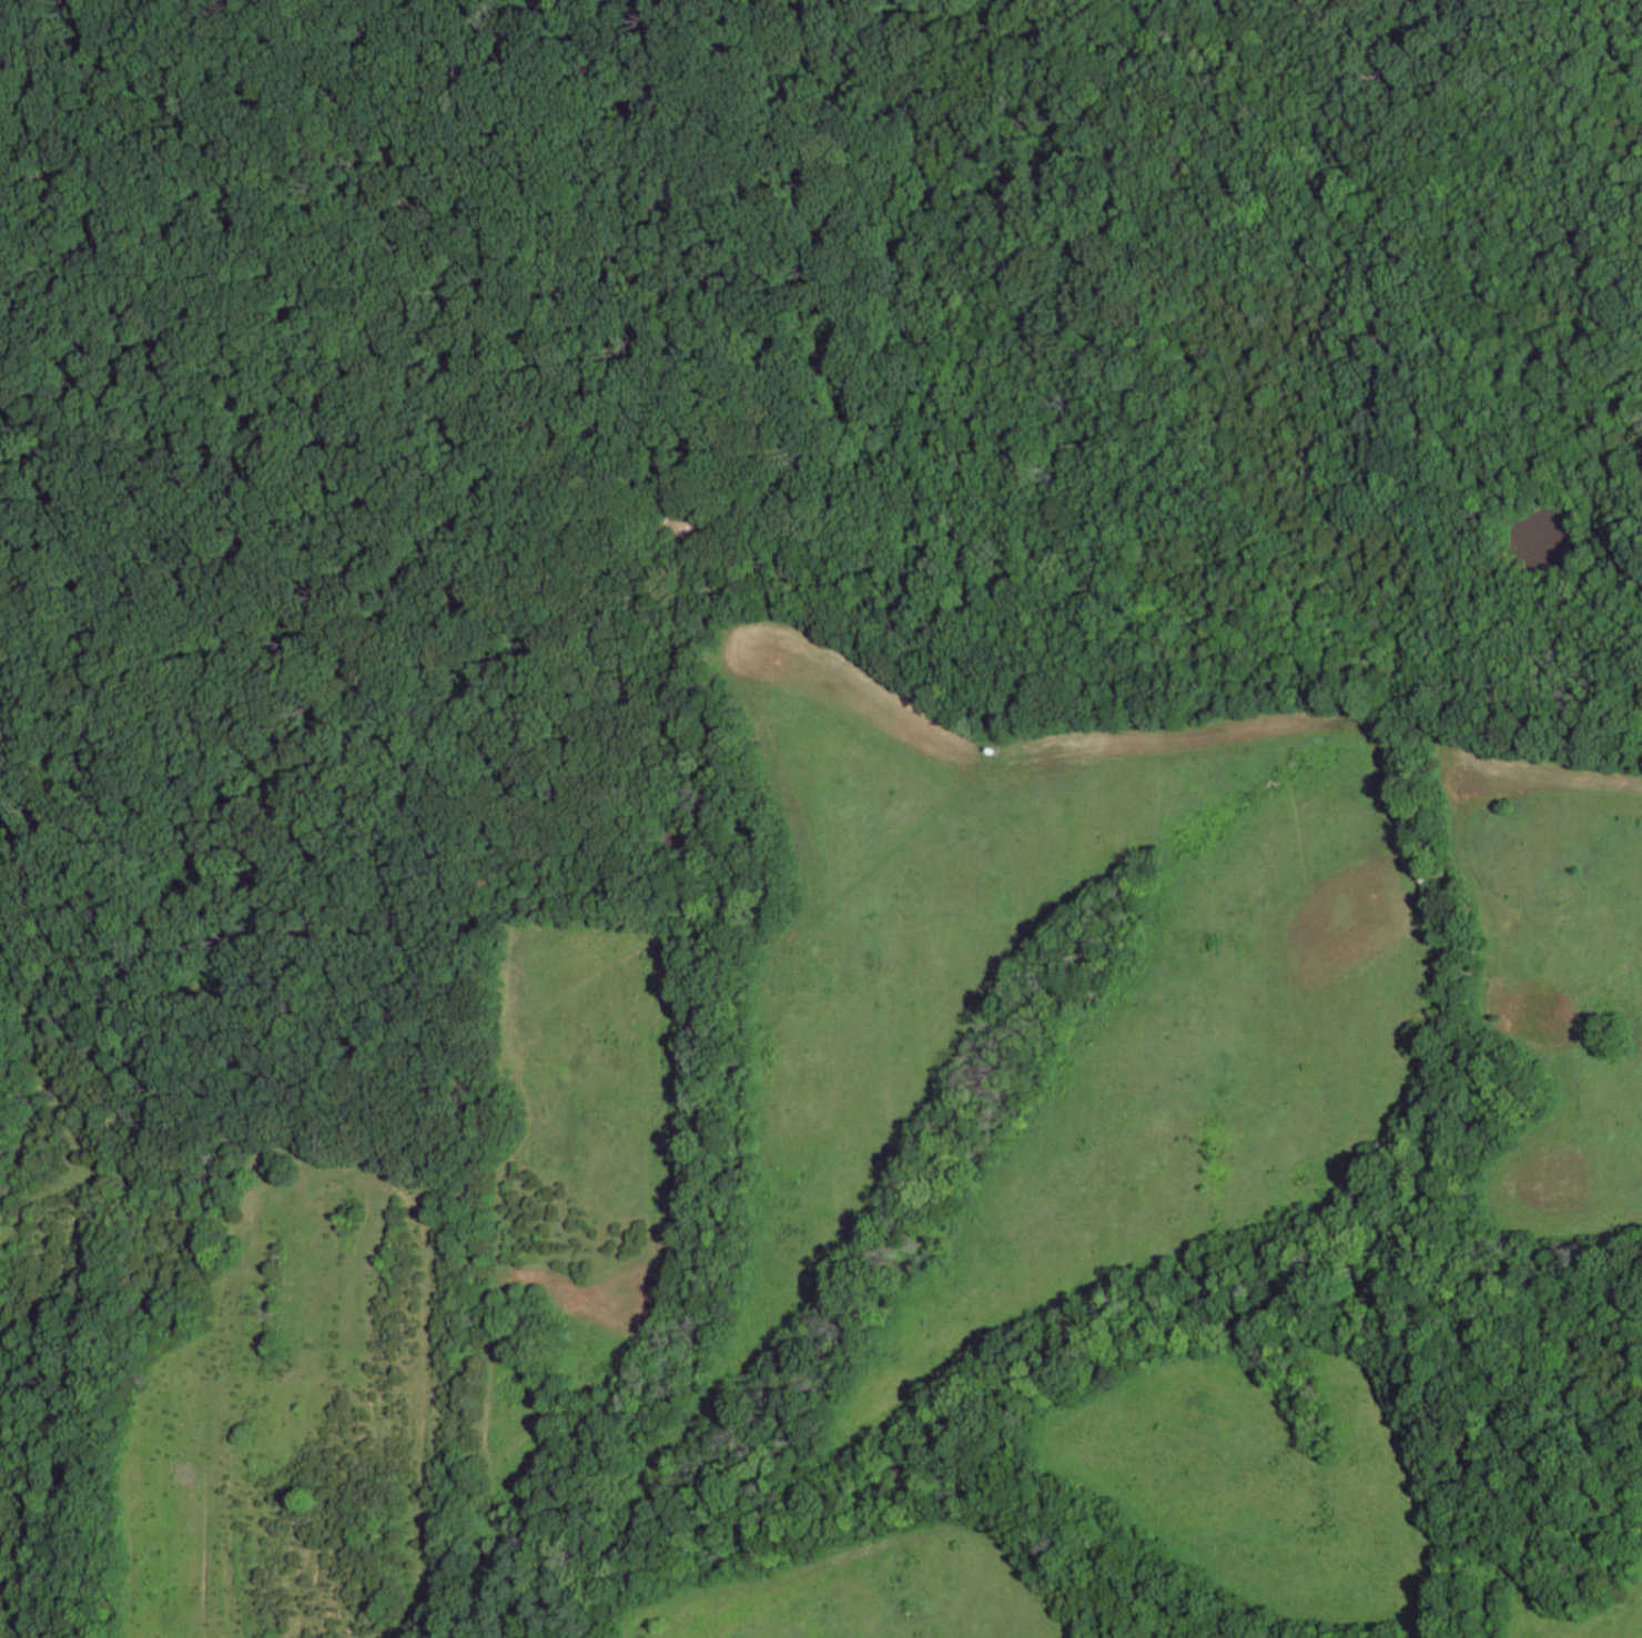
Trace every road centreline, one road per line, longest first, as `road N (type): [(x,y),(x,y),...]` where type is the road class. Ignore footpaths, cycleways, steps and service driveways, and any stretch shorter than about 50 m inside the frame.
road 1 (residential): [(0,1240),(71,1178),(182,1182),(230,1219),(267,1151),(294,1151),(394,1183),(418,1204),(435,1354),(425,1570)]

